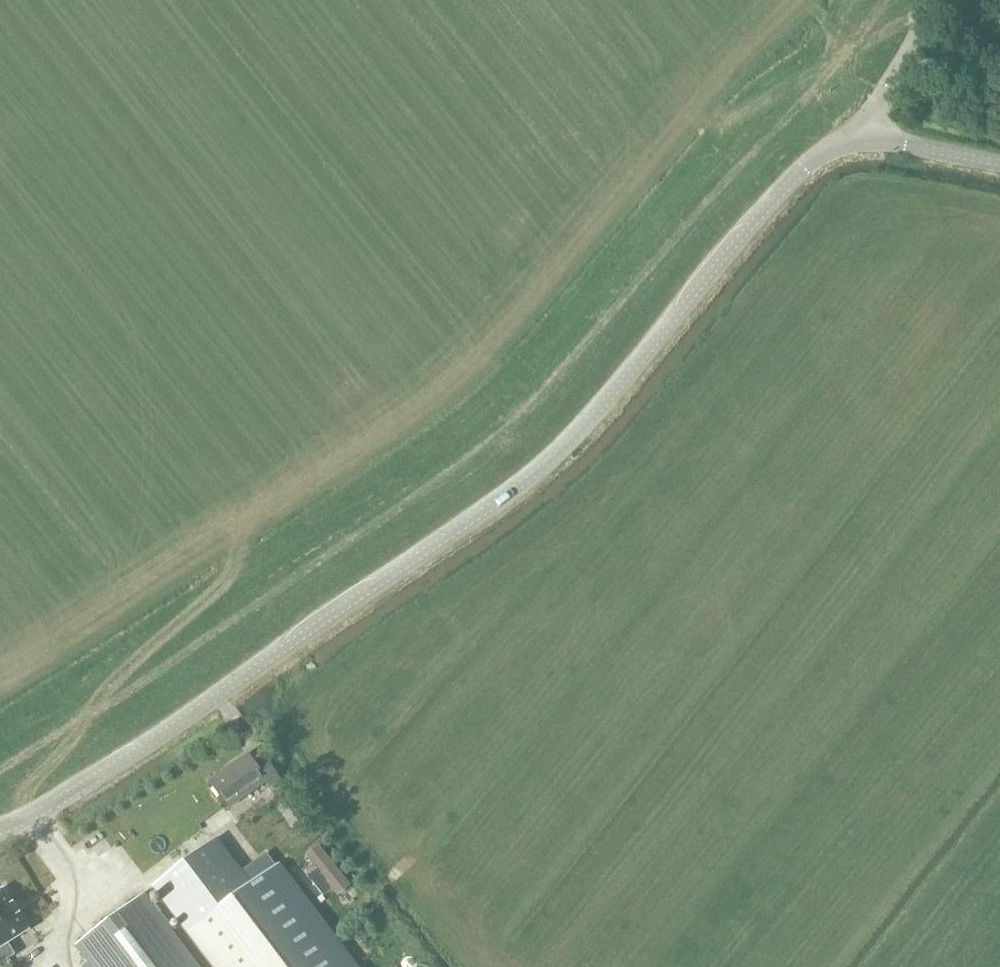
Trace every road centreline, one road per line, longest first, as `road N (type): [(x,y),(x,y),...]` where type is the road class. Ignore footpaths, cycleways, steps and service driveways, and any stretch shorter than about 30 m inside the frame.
road 1 (unclassified): [(0,829),(80,792),(196,718),(522,482),(586,422),(795,170),(855,141)]
road 2 (track): [(238,535),(224,582),(106,689),(6,827)]
road 3 (track): [(698,122),(724,120),(851,47),(812,6)]
road 4 (unclassified): [(855,141),(935,0)]
road 5 (unclassified): [(999,163),(855,141)]

